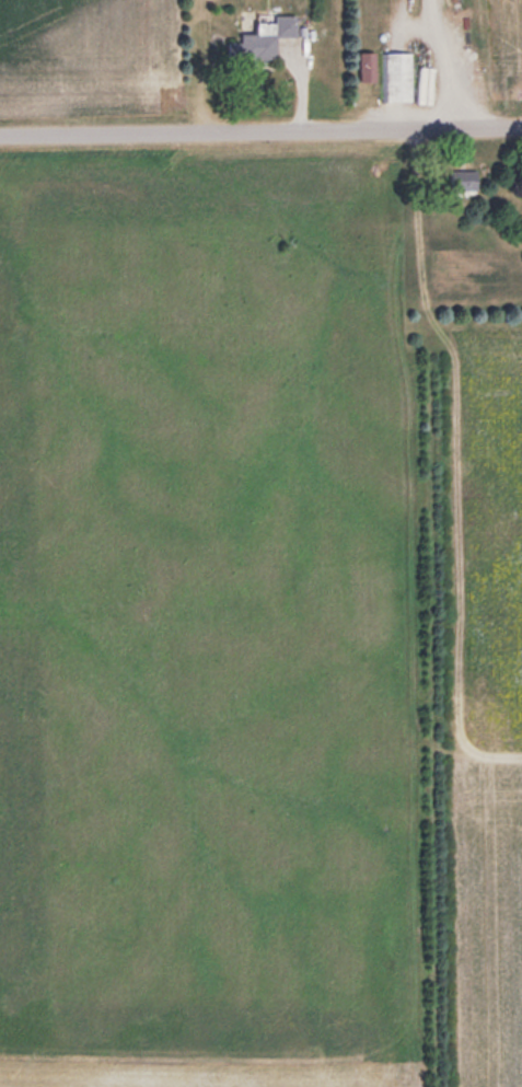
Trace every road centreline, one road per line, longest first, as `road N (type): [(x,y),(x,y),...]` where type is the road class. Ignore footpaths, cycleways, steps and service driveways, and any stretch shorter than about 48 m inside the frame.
road 1 (residential): [(0,140),(521,131)]

